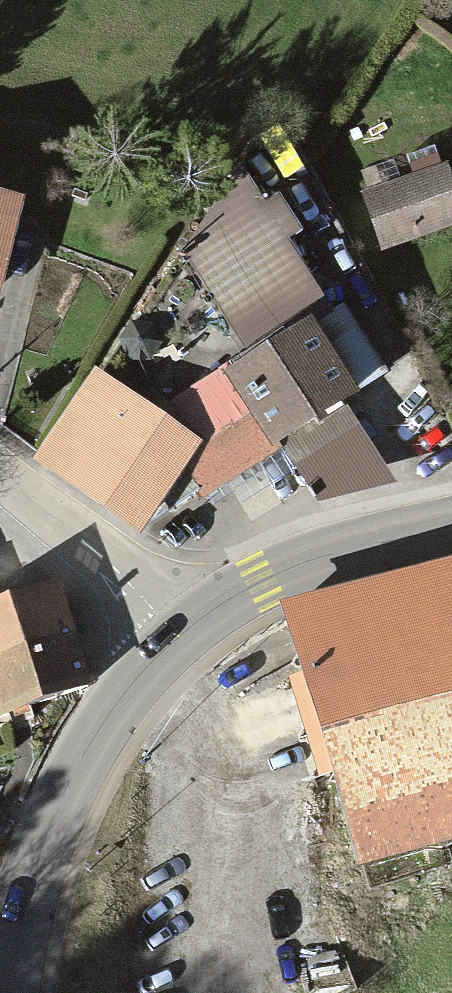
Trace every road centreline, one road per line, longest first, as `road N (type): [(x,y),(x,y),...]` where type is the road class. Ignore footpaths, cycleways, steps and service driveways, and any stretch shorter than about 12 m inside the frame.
road 1 (primary): [(180,632),(96,738),(44,839),(11,992)]
road 2 (primary): [(451,524),(261,581),(180,632)]
road 3 (unclassified): [(180,632),(95,543),(0,470)]

